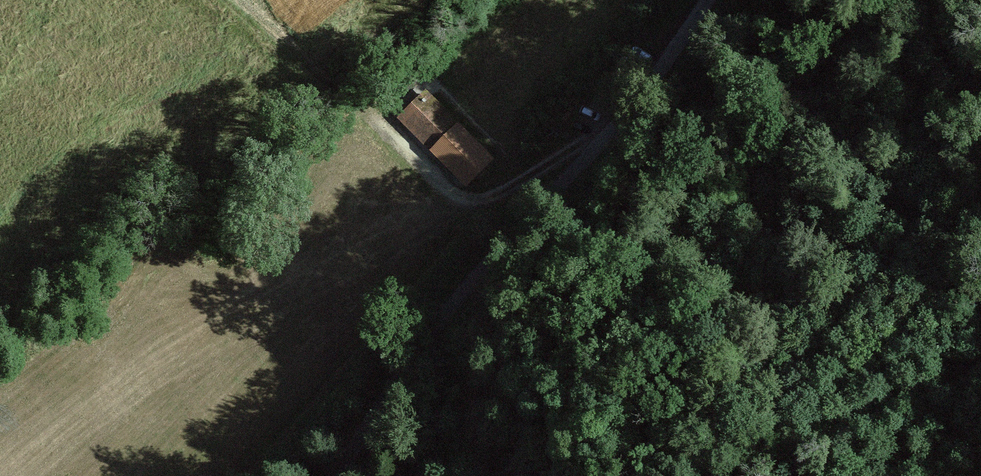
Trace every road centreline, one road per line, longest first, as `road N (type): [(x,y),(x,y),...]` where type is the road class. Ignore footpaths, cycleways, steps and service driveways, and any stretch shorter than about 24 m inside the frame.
road 1 (unclassified): [(336,475),(431,334),(650,84),(709,0)]
road 2 (track): [(370,118),(443,189),(479,200),(610,131)]

